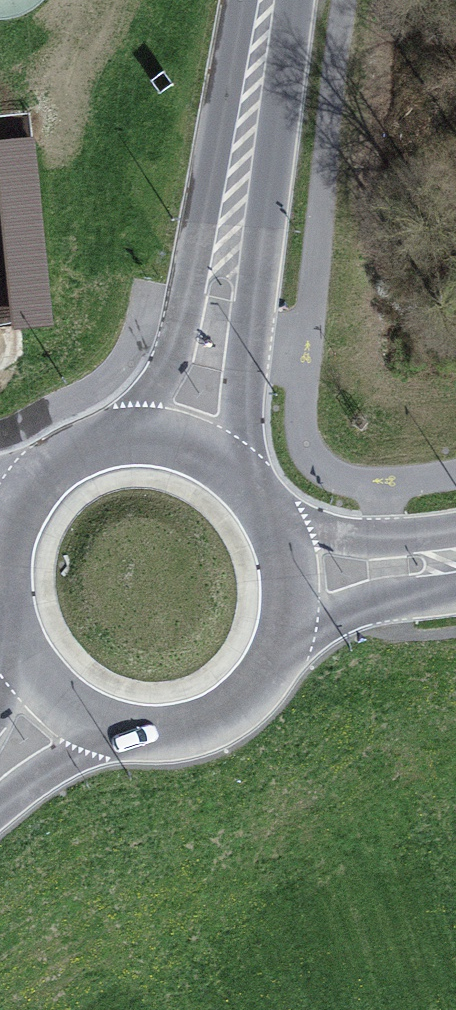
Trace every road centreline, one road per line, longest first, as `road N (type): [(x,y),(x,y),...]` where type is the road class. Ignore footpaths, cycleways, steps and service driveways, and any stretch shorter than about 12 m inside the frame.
road 1 (primary): [(174,441),(212,344),(271,0)]
road 2 (primary): [(61,700),(112,728),(157,735),(202,726),(242,702),(271,667),(289,626),(290,575)]
road 3 (primary): [(12,513),(2,562),(8,609),(24,650),(61,700)]
road 4 (primary): [(174,441),(125,438),(83,449),(42,472),(12,513)]
road 5 (primary): [(290,575),(247,488),(174,441)]
road 6 (secondary): [(455,562),(290,575)]

